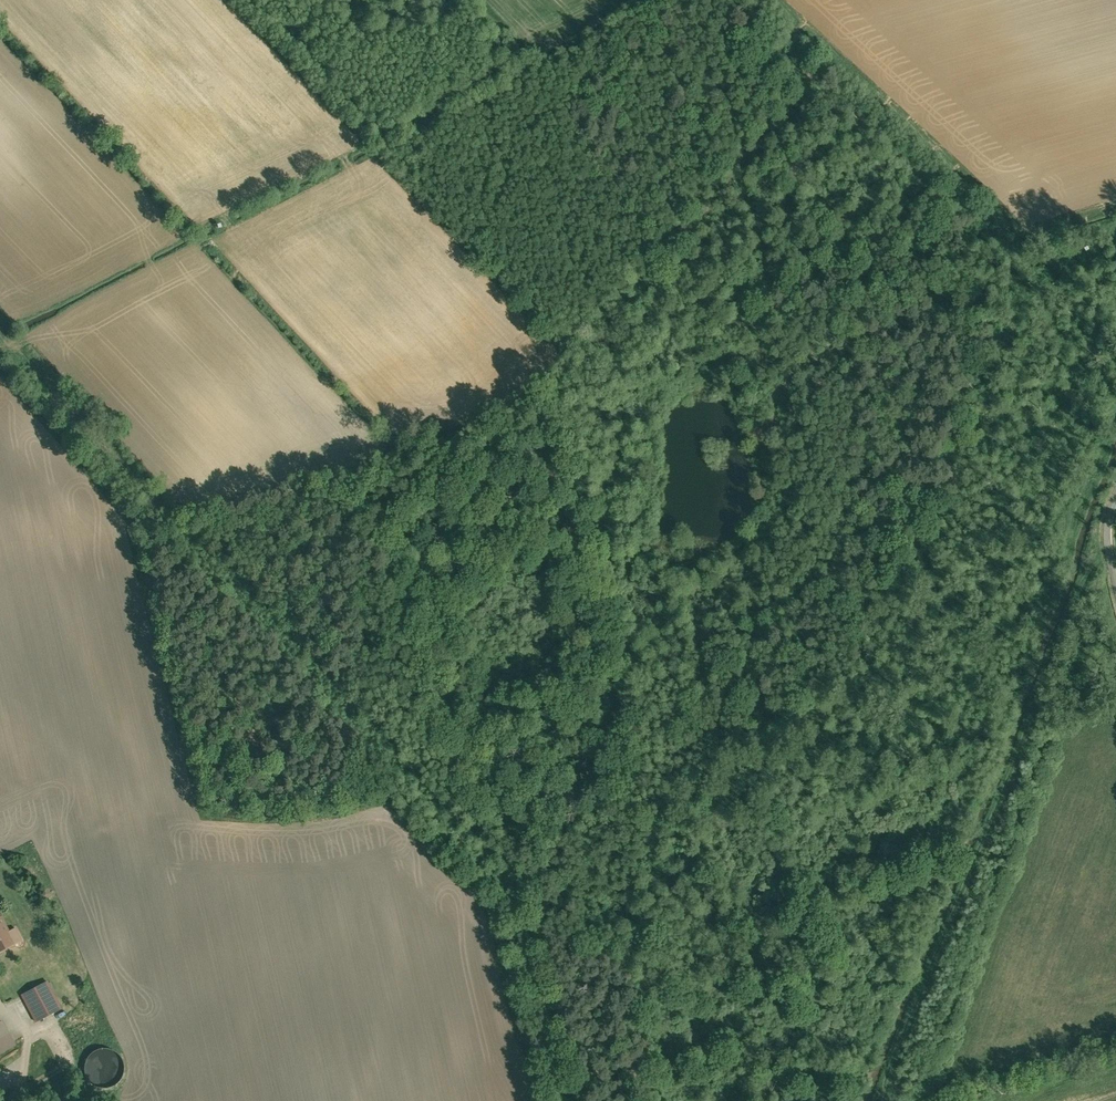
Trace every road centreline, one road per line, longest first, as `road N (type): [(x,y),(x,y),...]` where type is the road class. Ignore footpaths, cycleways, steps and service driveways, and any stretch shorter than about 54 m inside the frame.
road 1 (track): [(0,329),(168,509)]

